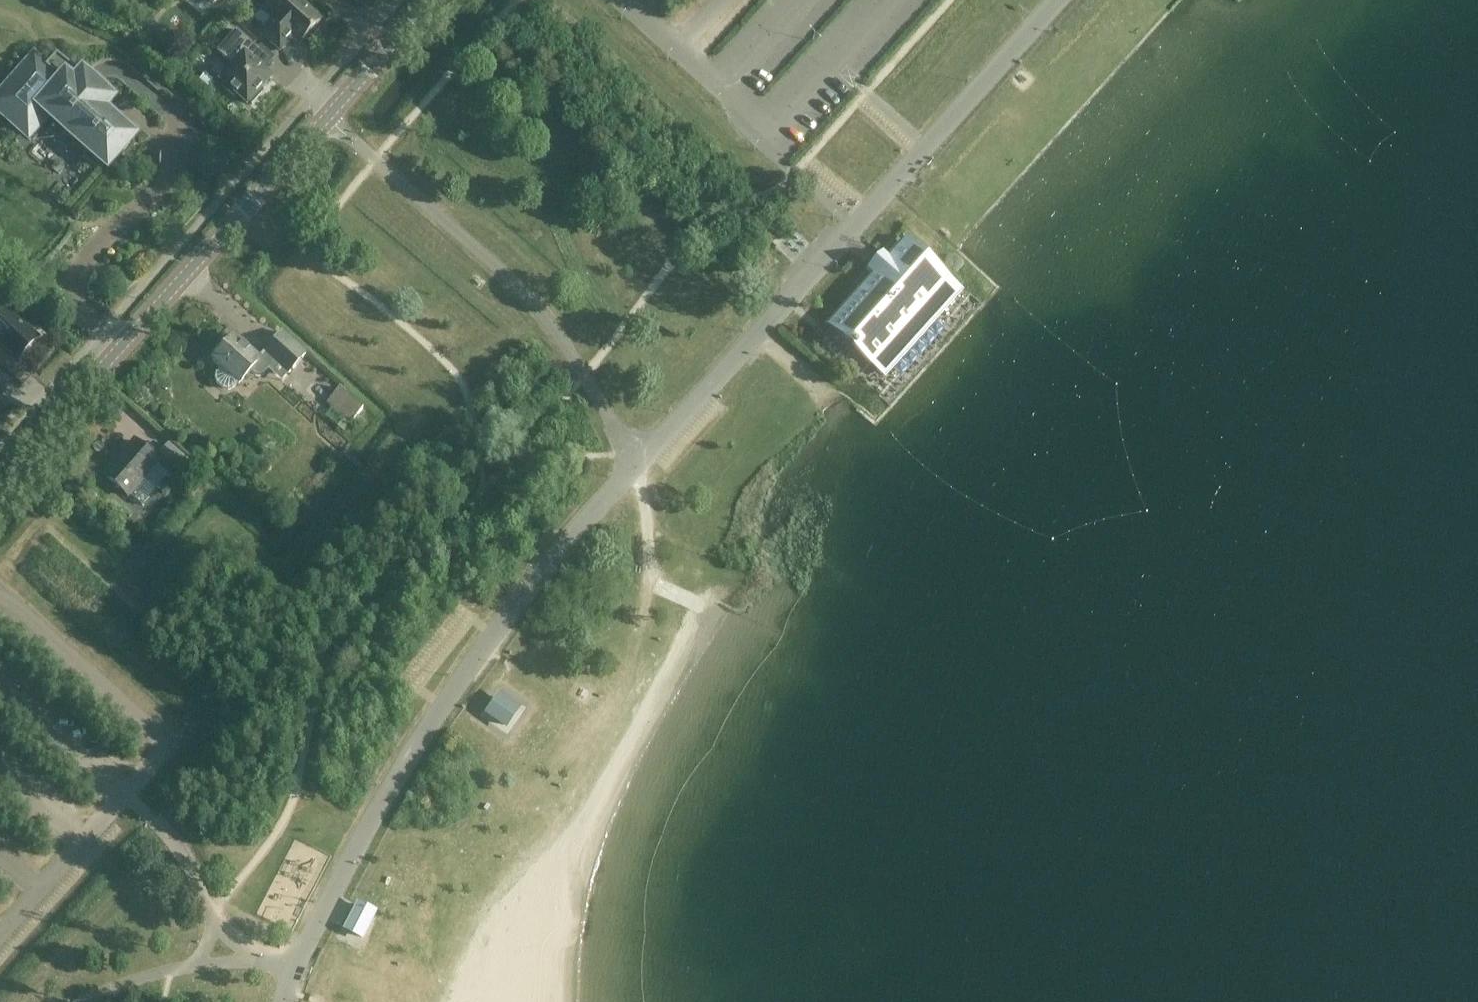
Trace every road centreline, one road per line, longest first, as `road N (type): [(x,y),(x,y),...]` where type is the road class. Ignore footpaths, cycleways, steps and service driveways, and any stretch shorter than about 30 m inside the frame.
road 1 (tertiary): [(0,481),(388,49)]

